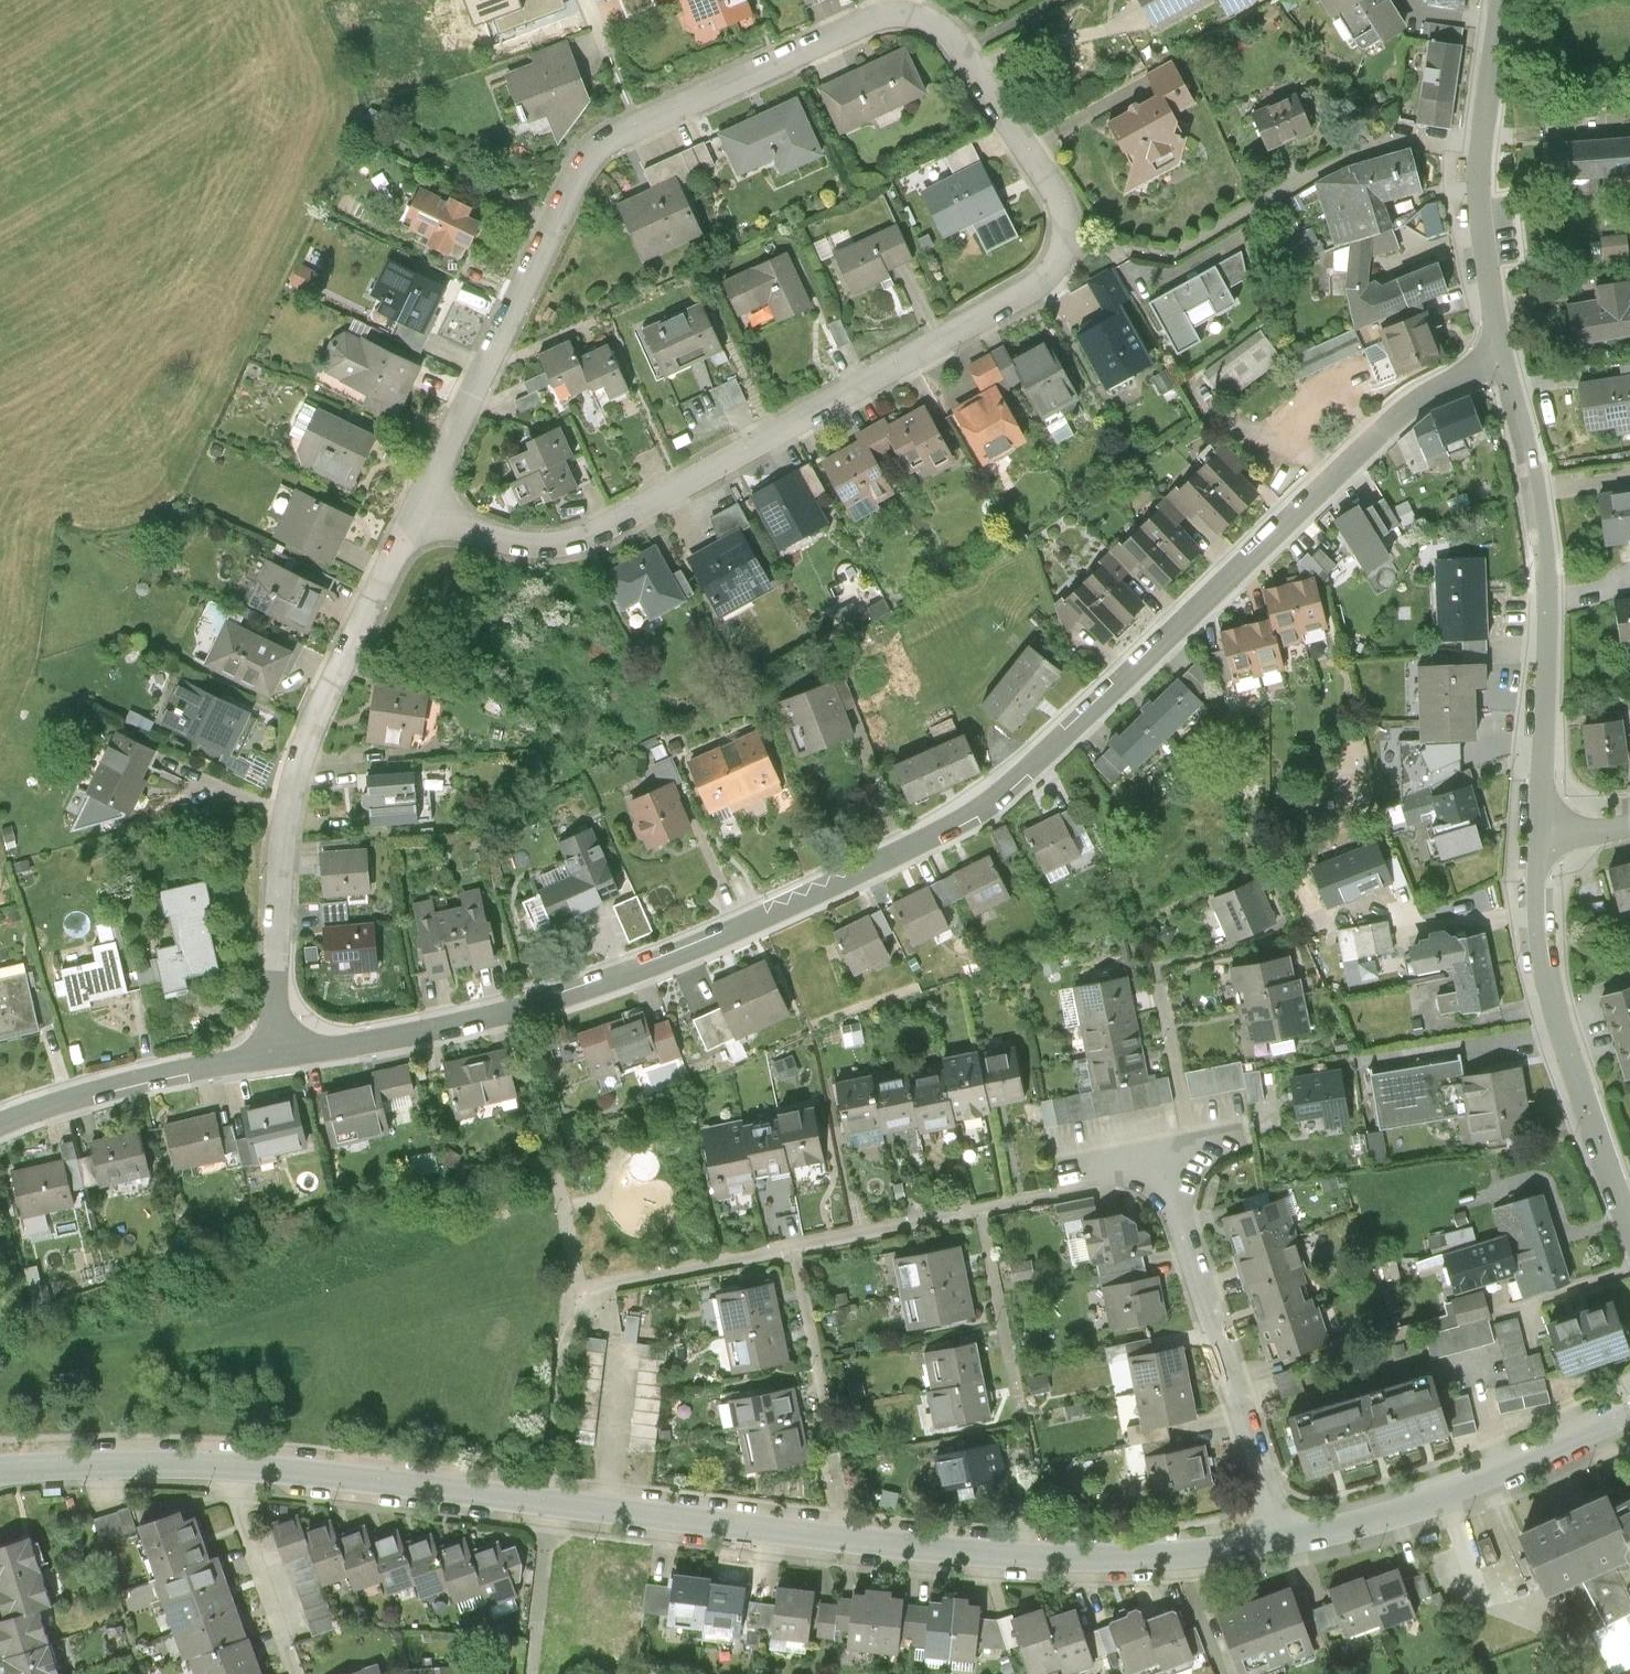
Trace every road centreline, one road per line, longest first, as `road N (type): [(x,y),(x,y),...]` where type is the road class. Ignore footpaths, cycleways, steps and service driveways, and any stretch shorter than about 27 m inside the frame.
road 1 (residential): [(419,495),(626,156),(631,119),(912,5),(1012,113),(1074,209),(1079,255),(1027,294),(656,497),(527,541)]
road 2 (residential): [(274,1051),(520,1010),(595,988),(982,821),(1379,432),(1507,364)]
road 3 (residential): [(221,1467),(994,1554),(1200,1555),(1292,1542)]
road 4 (residential): [(274,1051),(292,818),(419,495)]
road 5 (residential): [(1538,832),(1546,600),(1507,364)]
road 6 (residential): [(1292,1542),(1165,1193),(1141,1179),(1094,1185)]
road 7 (residential): [(1629,1233),(1535,975),(1538,832)]
road 8 (residential): [(1507,364),(1479,153),(1502,0)]
road 9 (residential): [(1292,1542),(1470,1496),(1629,1417)]
road 10 (residential): [(0,1124),(274,1051)]
road 11 (residential): [(0,1473),(221,1467)]
road 12 (residential): [(221,1467),(297,1673)]

